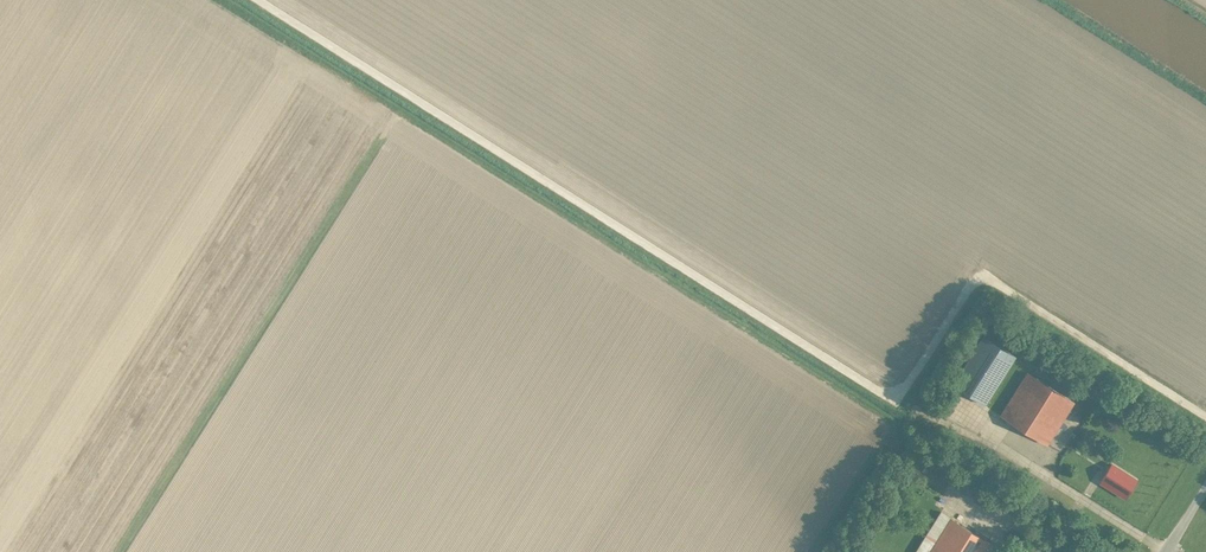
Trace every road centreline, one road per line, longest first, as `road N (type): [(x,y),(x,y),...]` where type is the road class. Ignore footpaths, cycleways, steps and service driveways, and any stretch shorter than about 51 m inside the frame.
road 1 (track): [(1205,417),(983,277),(970,284),(906,385),(886,395),(258,0)]

